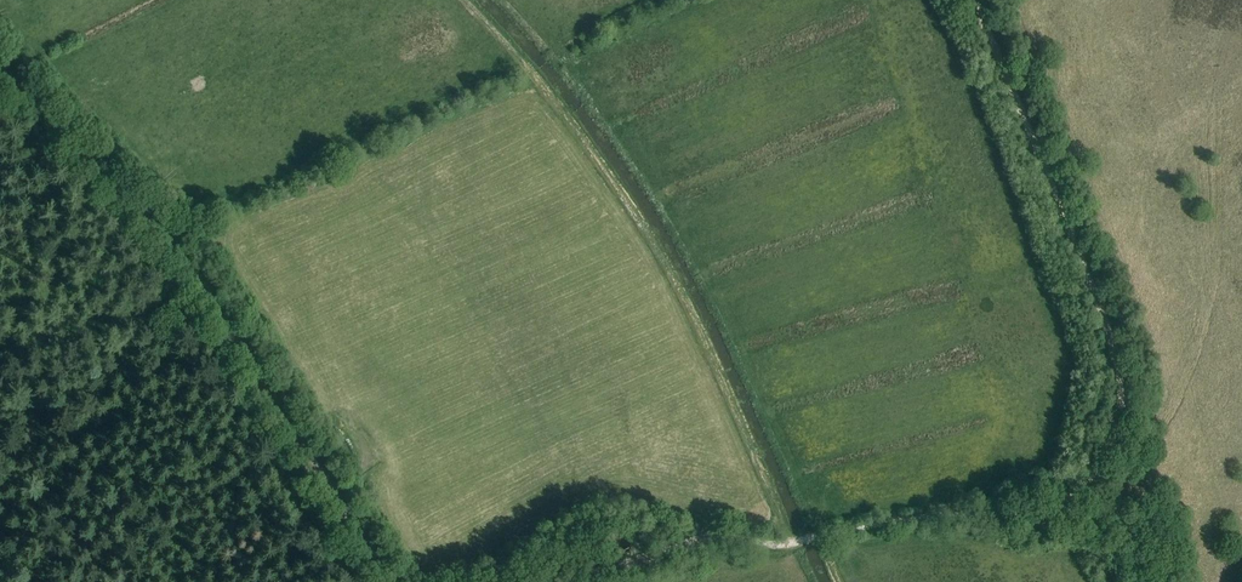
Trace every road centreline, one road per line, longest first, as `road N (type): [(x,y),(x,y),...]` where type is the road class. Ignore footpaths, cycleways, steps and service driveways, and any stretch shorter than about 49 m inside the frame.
road 1 (track): [(389,581),(173,245),(0,66)]
road 2 (track): [(794,542),(638,221),(535,80),(457,0)]
road 3 (track): [(971,0),(1095,298),(1121,385),(1119,424),(1102,463),(1056,507)]
road 4 (track): [(578,581),(709,542),(778,544)]
road 5 (track): [(974,514),(778,544)]

